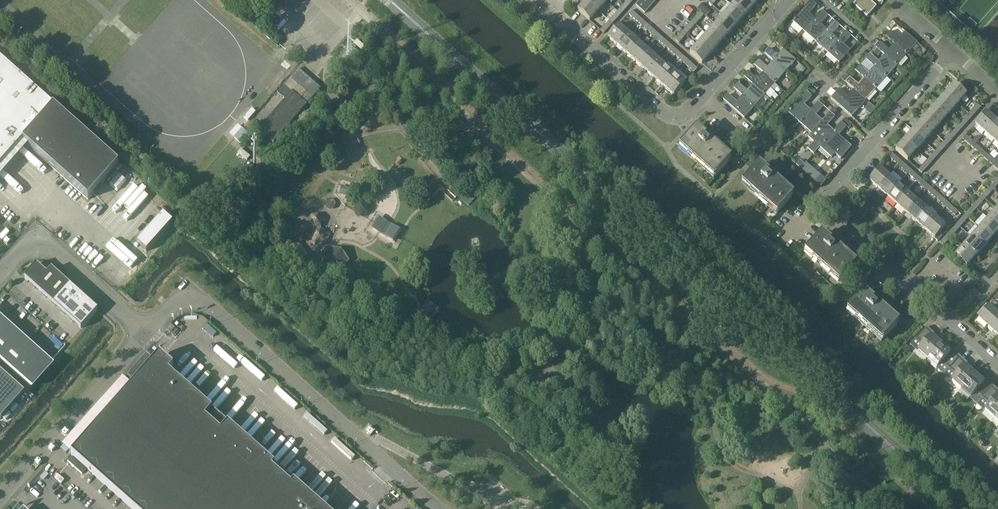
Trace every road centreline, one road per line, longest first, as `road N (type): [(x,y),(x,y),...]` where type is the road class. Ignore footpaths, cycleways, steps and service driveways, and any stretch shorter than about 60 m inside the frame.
road 1 (tertiary): [(962,508),(390,0)]
road 2 (residential): [(997,364),(826,204),(953,51)]
road 3 (unclassified): [(145,334),(187,289),(435,508)]
road 4 (unclassified): [(0,496),(145,334)]
road 5 (residential): [(702,98),(680,117),(667,115),(545,9)]
road 6 (unclassified): [(145,334),(38,243),(0,274)]
road 7 (residential): [(790,0),(702,98)]

